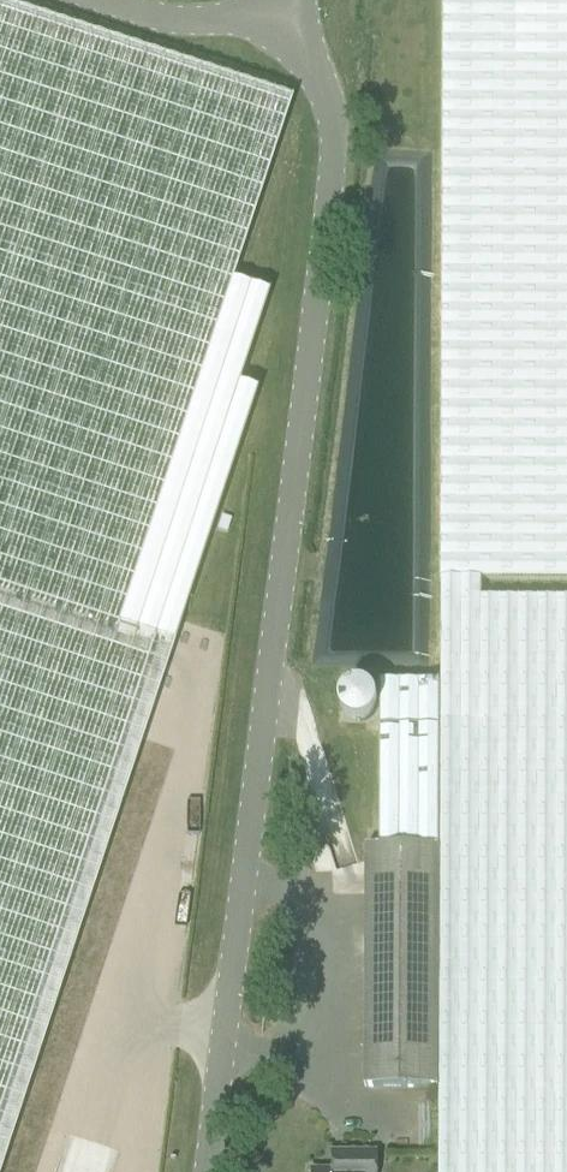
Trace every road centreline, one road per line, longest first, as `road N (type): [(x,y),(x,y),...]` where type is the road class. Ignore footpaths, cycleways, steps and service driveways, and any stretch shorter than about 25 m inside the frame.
road 1 (unclassified): [(221,1171),(333,109),(281,20)]
road 2 (unclassified): [(281,20),(244,28),(171,27),(88,0)]

